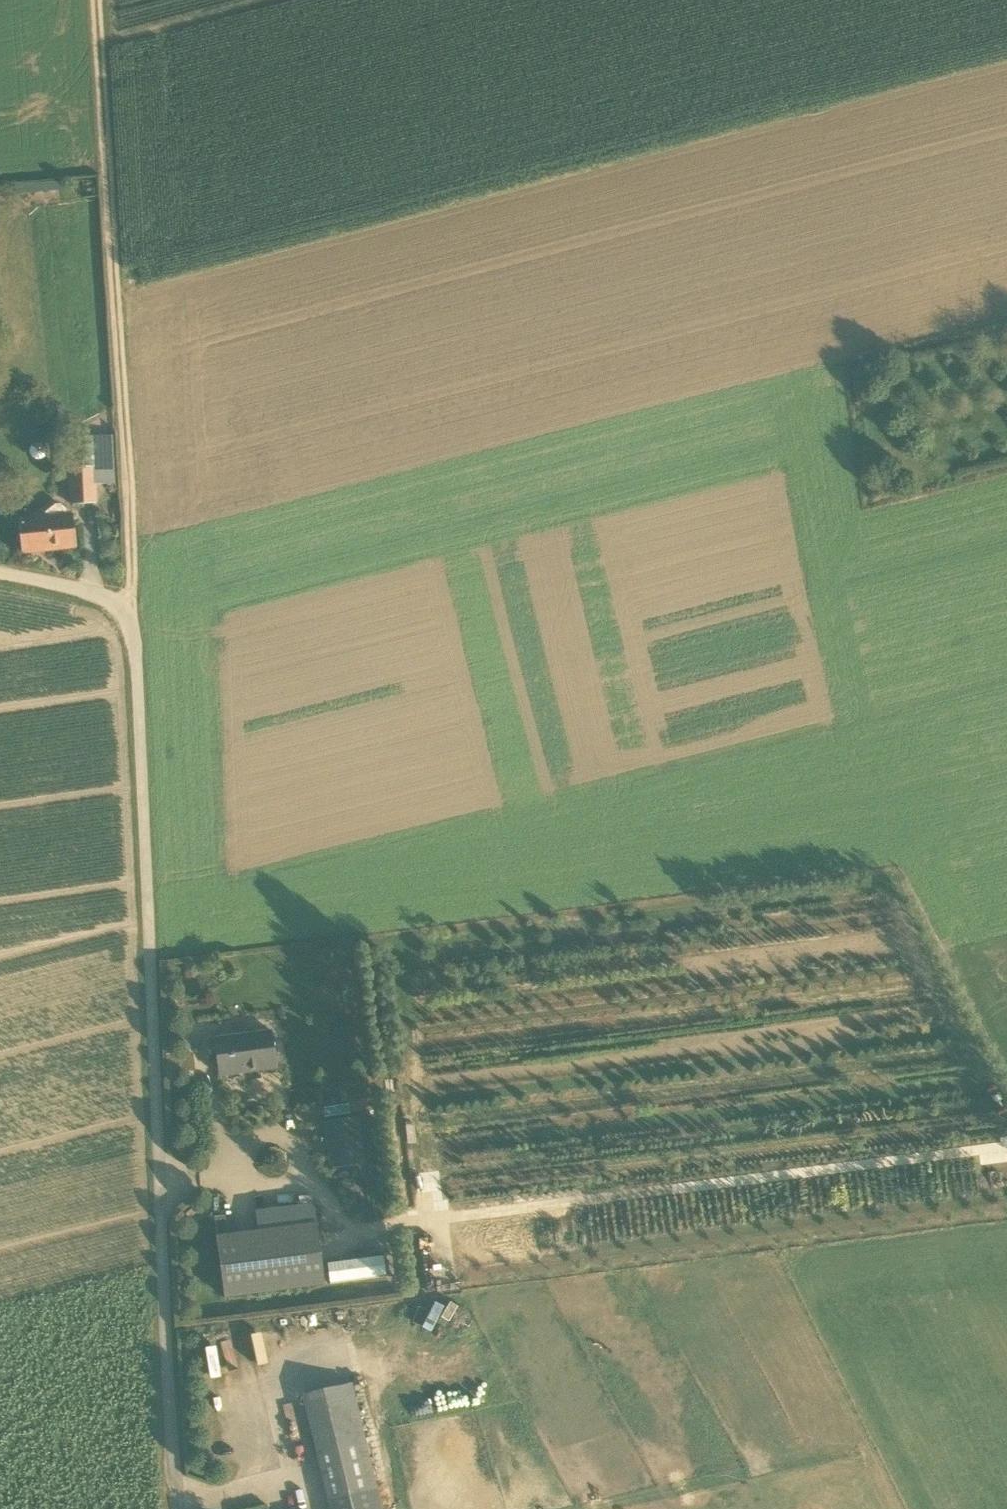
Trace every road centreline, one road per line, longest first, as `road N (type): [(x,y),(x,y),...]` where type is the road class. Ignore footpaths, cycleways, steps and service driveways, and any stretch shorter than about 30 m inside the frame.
road 1 (unclassified): [(177,1508),(136,636),(120,607),(101,595),(0,572)]
road 2 (track): [(98,0),(133,581),(120,607)]

